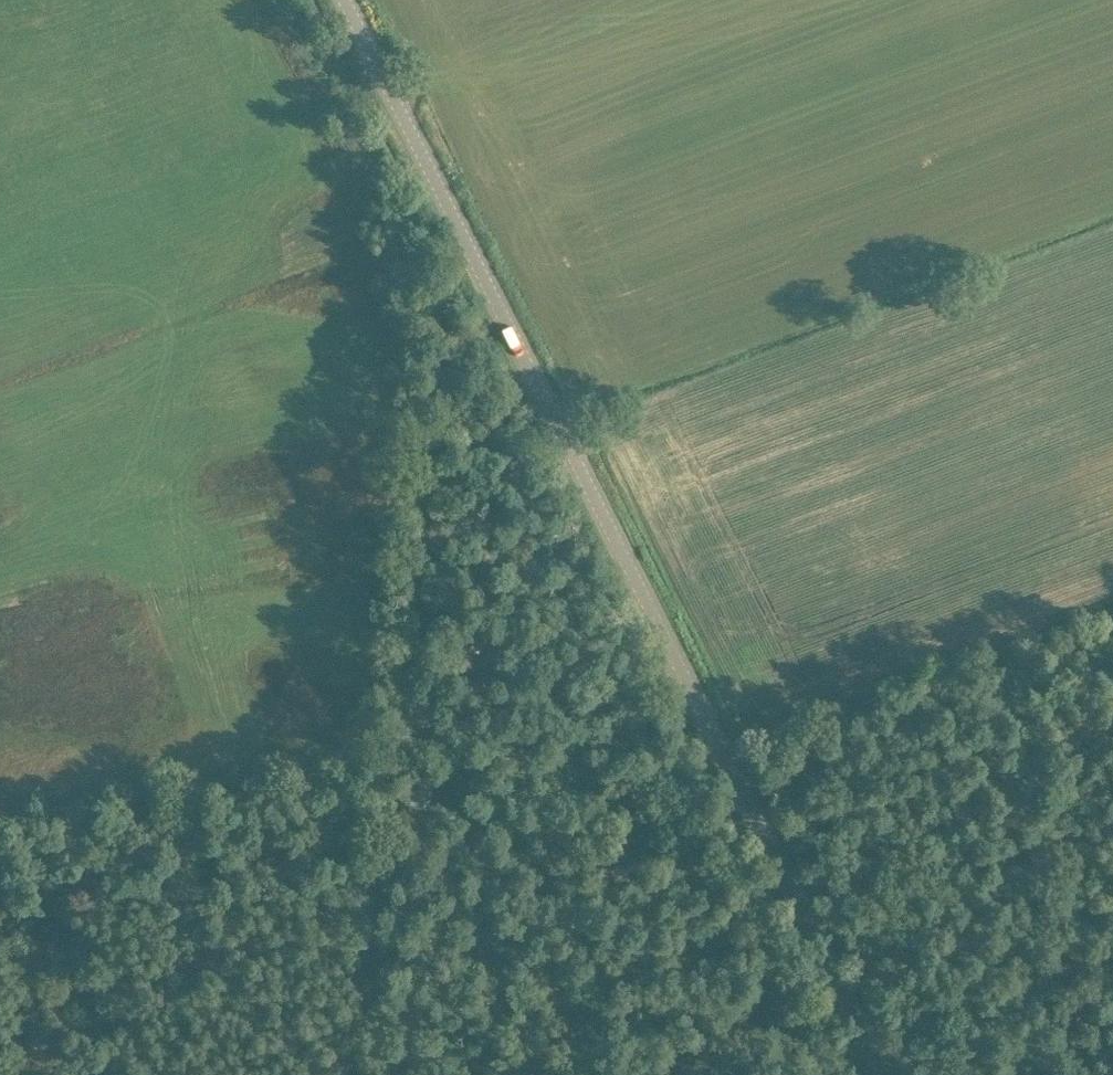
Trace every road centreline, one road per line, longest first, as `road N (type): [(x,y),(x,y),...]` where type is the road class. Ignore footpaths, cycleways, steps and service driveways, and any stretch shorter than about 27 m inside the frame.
road 1 (tertiary): [(886,1074),(346,0)]

